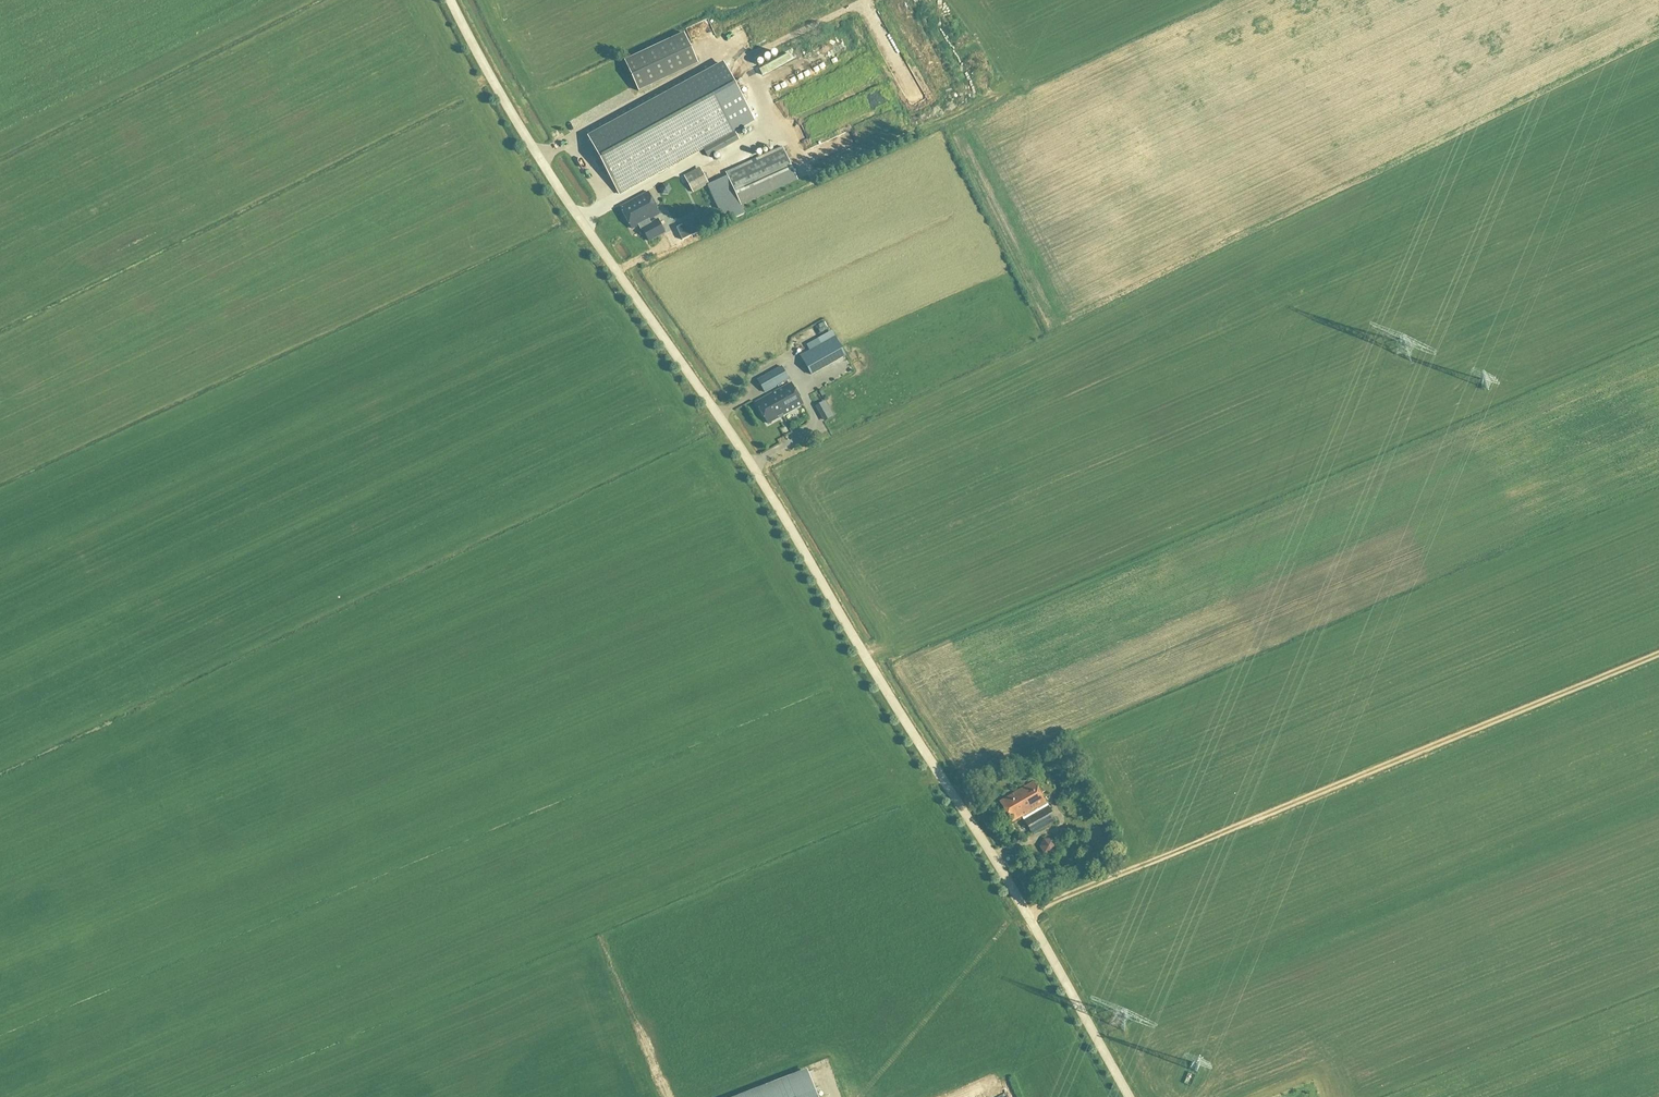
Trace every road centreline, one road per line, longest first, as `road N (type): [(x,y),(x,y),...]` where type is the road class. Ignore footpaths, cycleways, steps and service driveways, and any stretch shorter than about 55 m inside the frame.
road 1 (unclassified): [(1128,1096),(1020,902),(780,510),(549,174),(452,0)]
road 2 (track): [(1658,653),(1028,916)]
road 3 (track): [(855,1096),(1020,902)]

